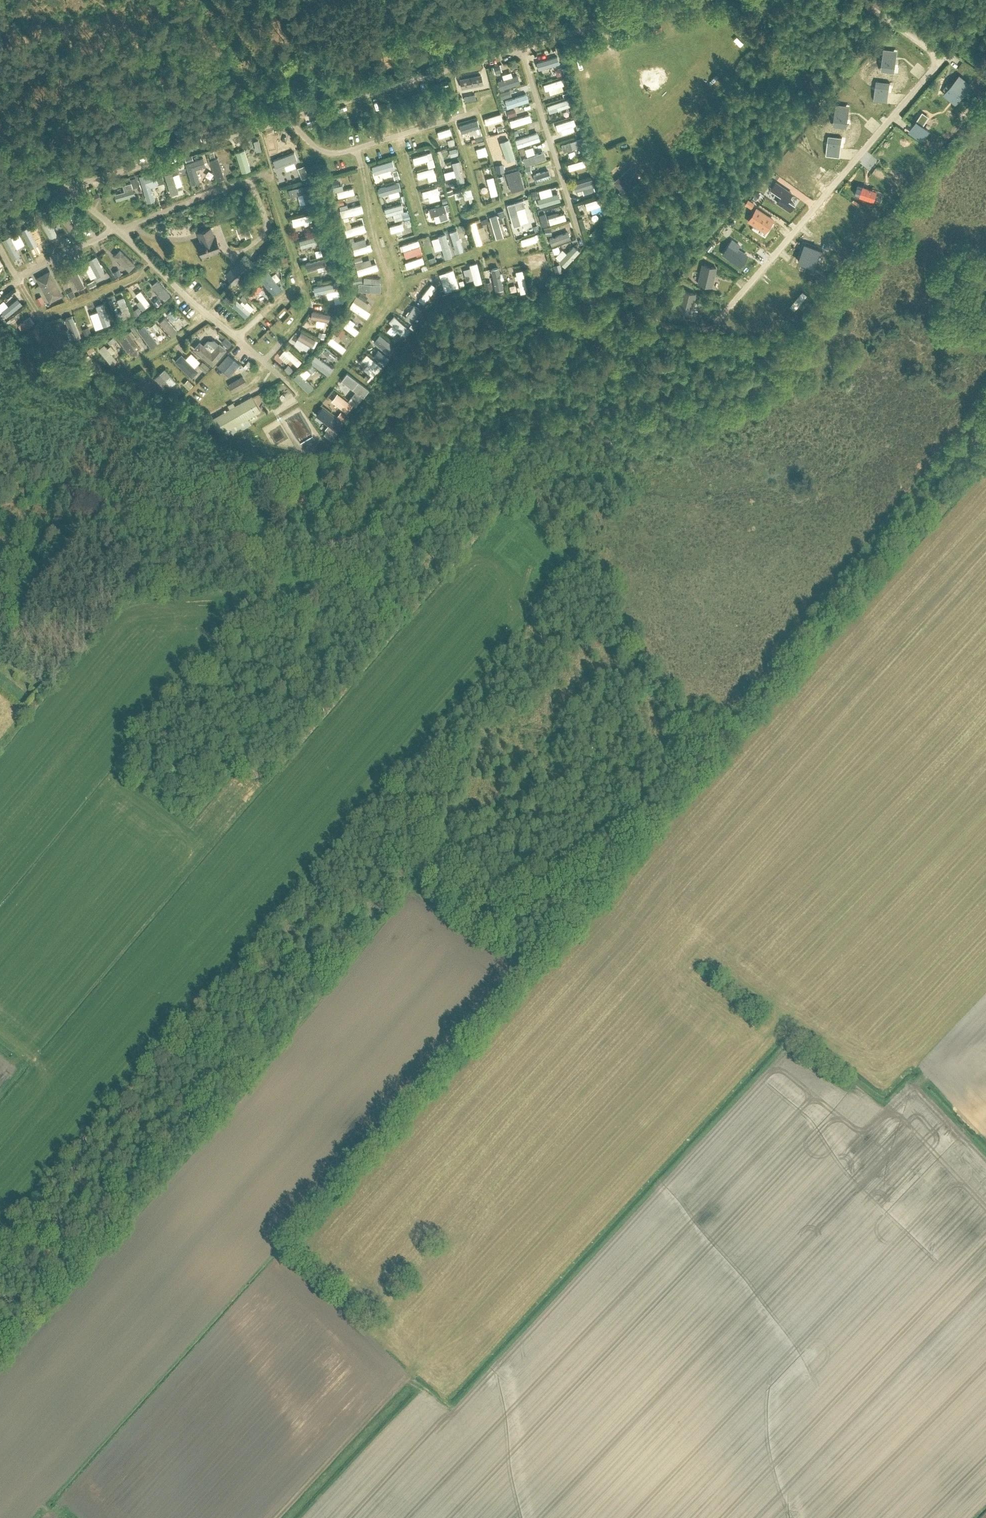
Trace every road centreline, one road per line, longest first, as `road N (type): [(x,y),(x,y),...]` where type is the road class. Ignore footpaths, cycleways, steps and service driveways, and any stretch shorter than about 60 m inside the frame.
road 1 (track): [(15,278),(117,228),(265,175),(299,280),(262,314)]
road 2 (track): [(356,148),(389,275),(387,303),(308,406)]
road 3 (track): [(396,136),(432,227),(562,179)]
road 4 (track): [(277,1517),(413,1372)]
road 5 (track): [(154,263),(40,315),(15,278)]
road 6 (track): [(388,285),(495,244),(506,246),(511,263)]

